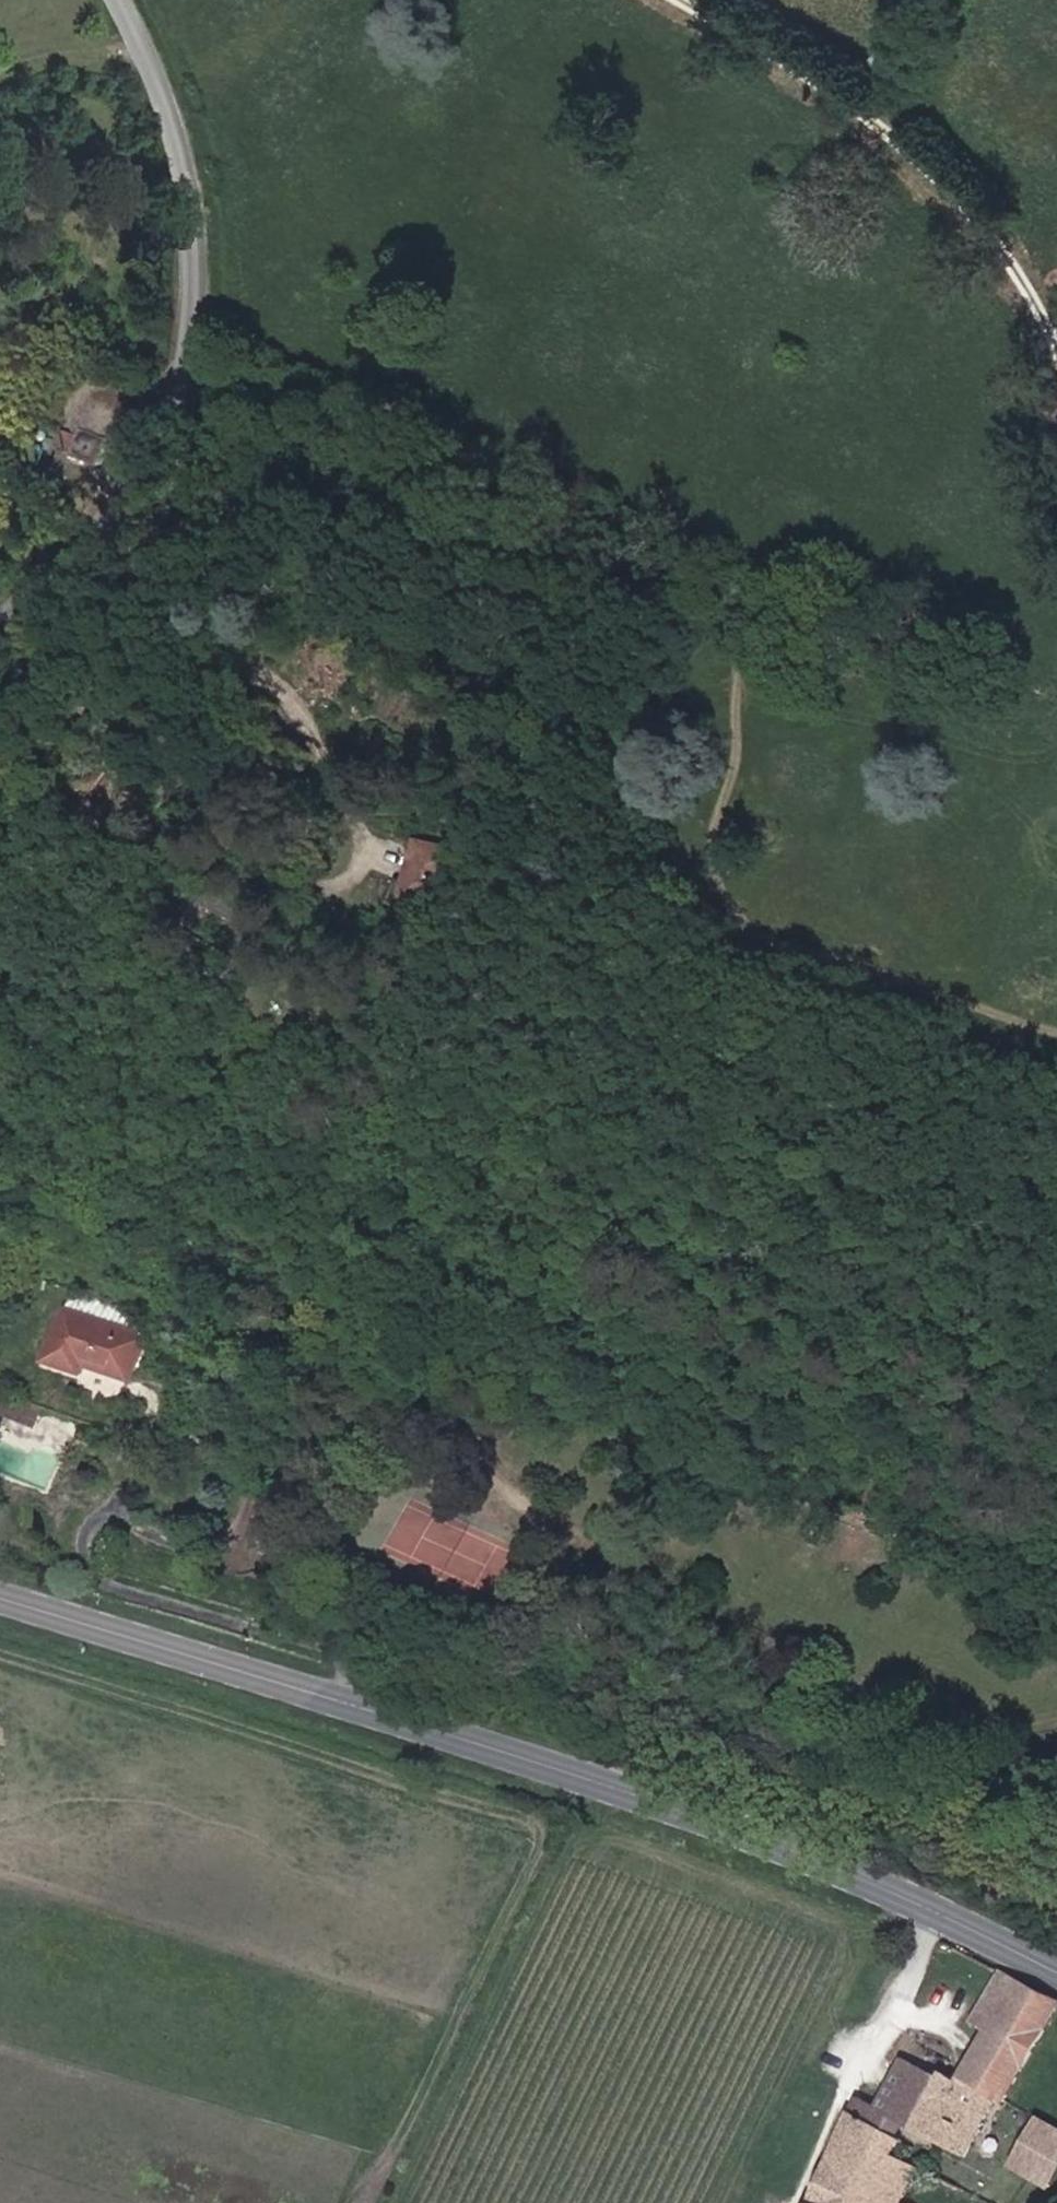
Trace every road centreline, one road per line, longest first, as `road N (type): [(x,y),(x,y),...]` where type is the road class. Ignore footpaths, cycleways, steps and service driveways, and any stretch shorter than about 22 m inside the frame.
road 1 (primary): [(0,1601),(779,1841),(1056,1970)]
road 2 (tertiary): [(0,615),(102,532),(154,458),(185,375),(195,285),(193,195),(155,74),(118,0)]
road 3 (track): [(689,0),(895,134),(999,230),(1056,346)]
road 4 (track): [(145,54),(33,59),(0,78)]

